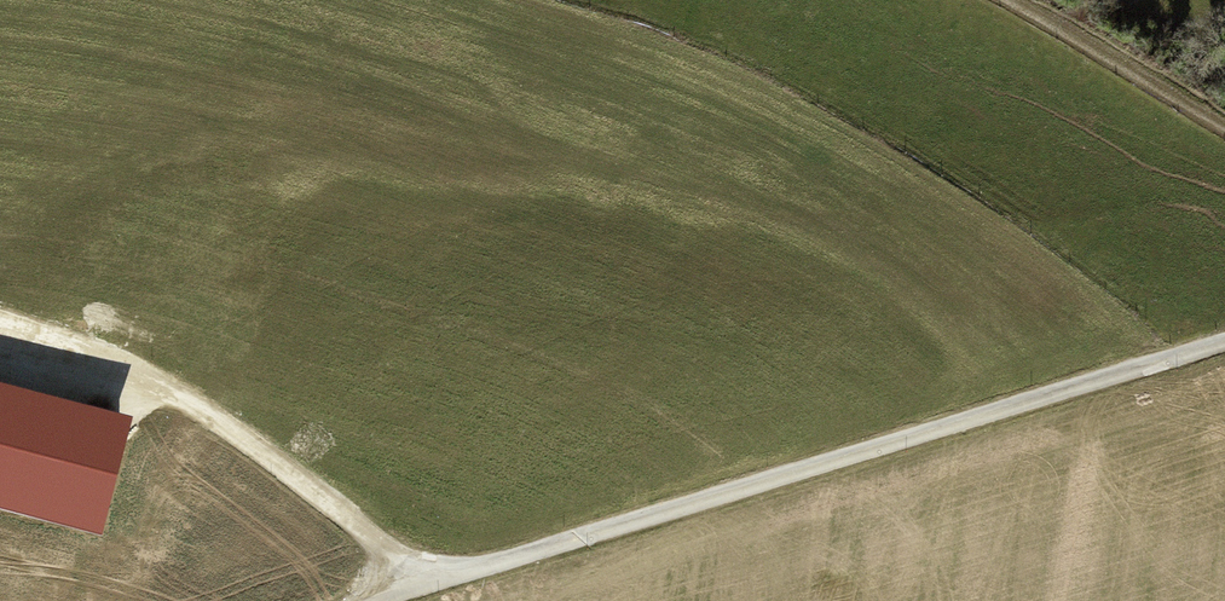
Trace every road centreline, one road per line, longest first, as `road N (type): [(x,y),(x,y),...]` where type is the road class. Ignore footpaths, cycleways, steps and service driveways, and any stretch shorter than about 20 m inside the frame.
road 1 (track): [(1224,344),(441,583)]
road 2 (track): [(0,325),(85,345),(201,409),(441,583)]
road 3 (track): [(1224,126),(1004,0)]

